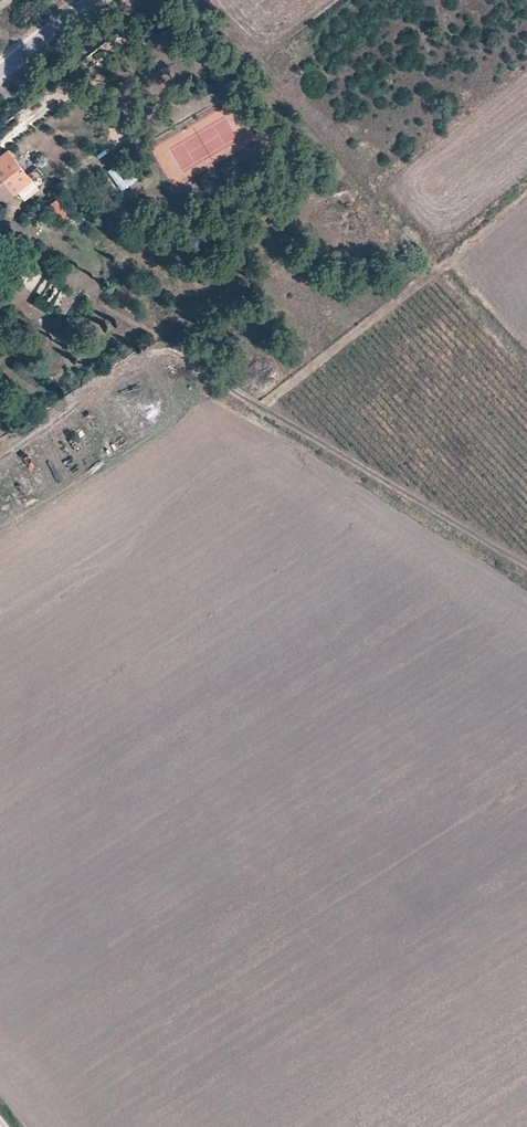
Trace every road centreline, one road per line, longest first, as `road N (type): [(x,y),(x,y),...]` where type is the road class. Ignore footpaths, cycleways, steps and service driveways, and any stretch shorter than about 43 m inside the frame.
road 1 (unclassified): [(95,0),(0,75)]

